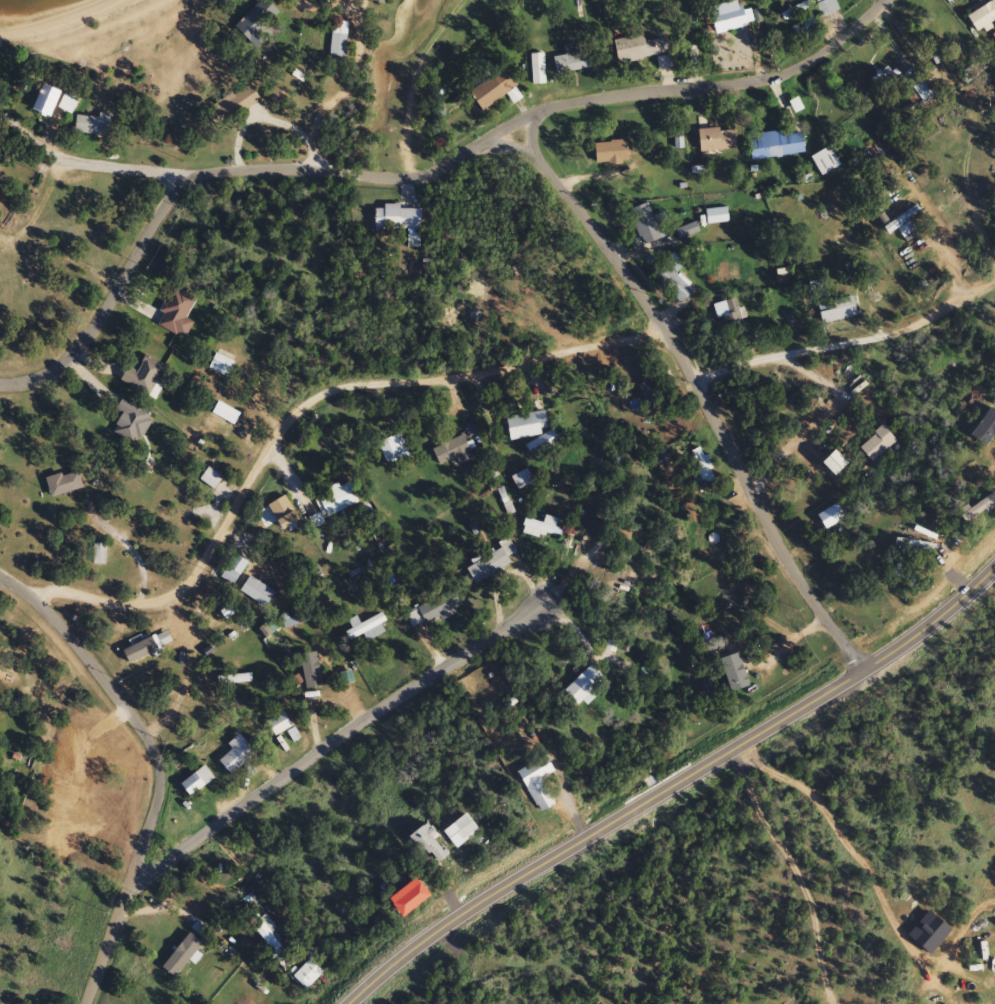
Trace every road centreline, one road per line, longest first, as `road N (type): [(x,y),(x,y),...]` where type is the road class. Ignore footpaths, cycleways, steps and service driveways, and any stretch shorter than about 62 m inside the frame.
road 1 (residential): [(0,383),(39,374),(69,353),(182,175),(282,166),(412,179),(556,106),(788,71),(880,0)]
road 2 (tertiary): [(342,1003),(529,868),(903,642),(994,561)]
road 3 (residential): [(39,604),(45,591),(116,603),(165,595),(197,568),(286,415),(332,387),(462,374),(662,332)]
road 4 (residential): [(862,666),(780,555),(662,332),(527,118)]
road 5 (residential): [(78,1003),(153,802),(153,765),(39,604),(0,572)]
road 6 (residential): [(121,894),(221,814),(491,632)]
road 7 (residential): [(690,382),(728,365),(893,329),(994,271)]
road 8 (residential): [(182,175),(51,154)]

